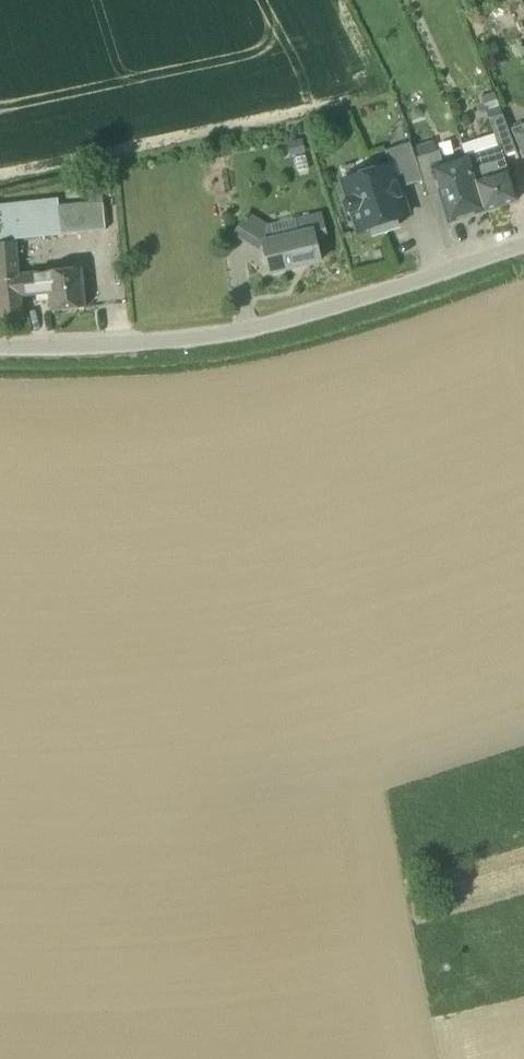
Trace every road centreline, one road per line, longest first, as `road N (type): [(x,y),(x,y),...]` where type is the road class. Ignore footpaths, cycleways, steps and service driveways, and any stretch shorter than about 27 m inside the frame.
road 1 (residential): [(523,249),(319,314),(196,338),(0,345)]

